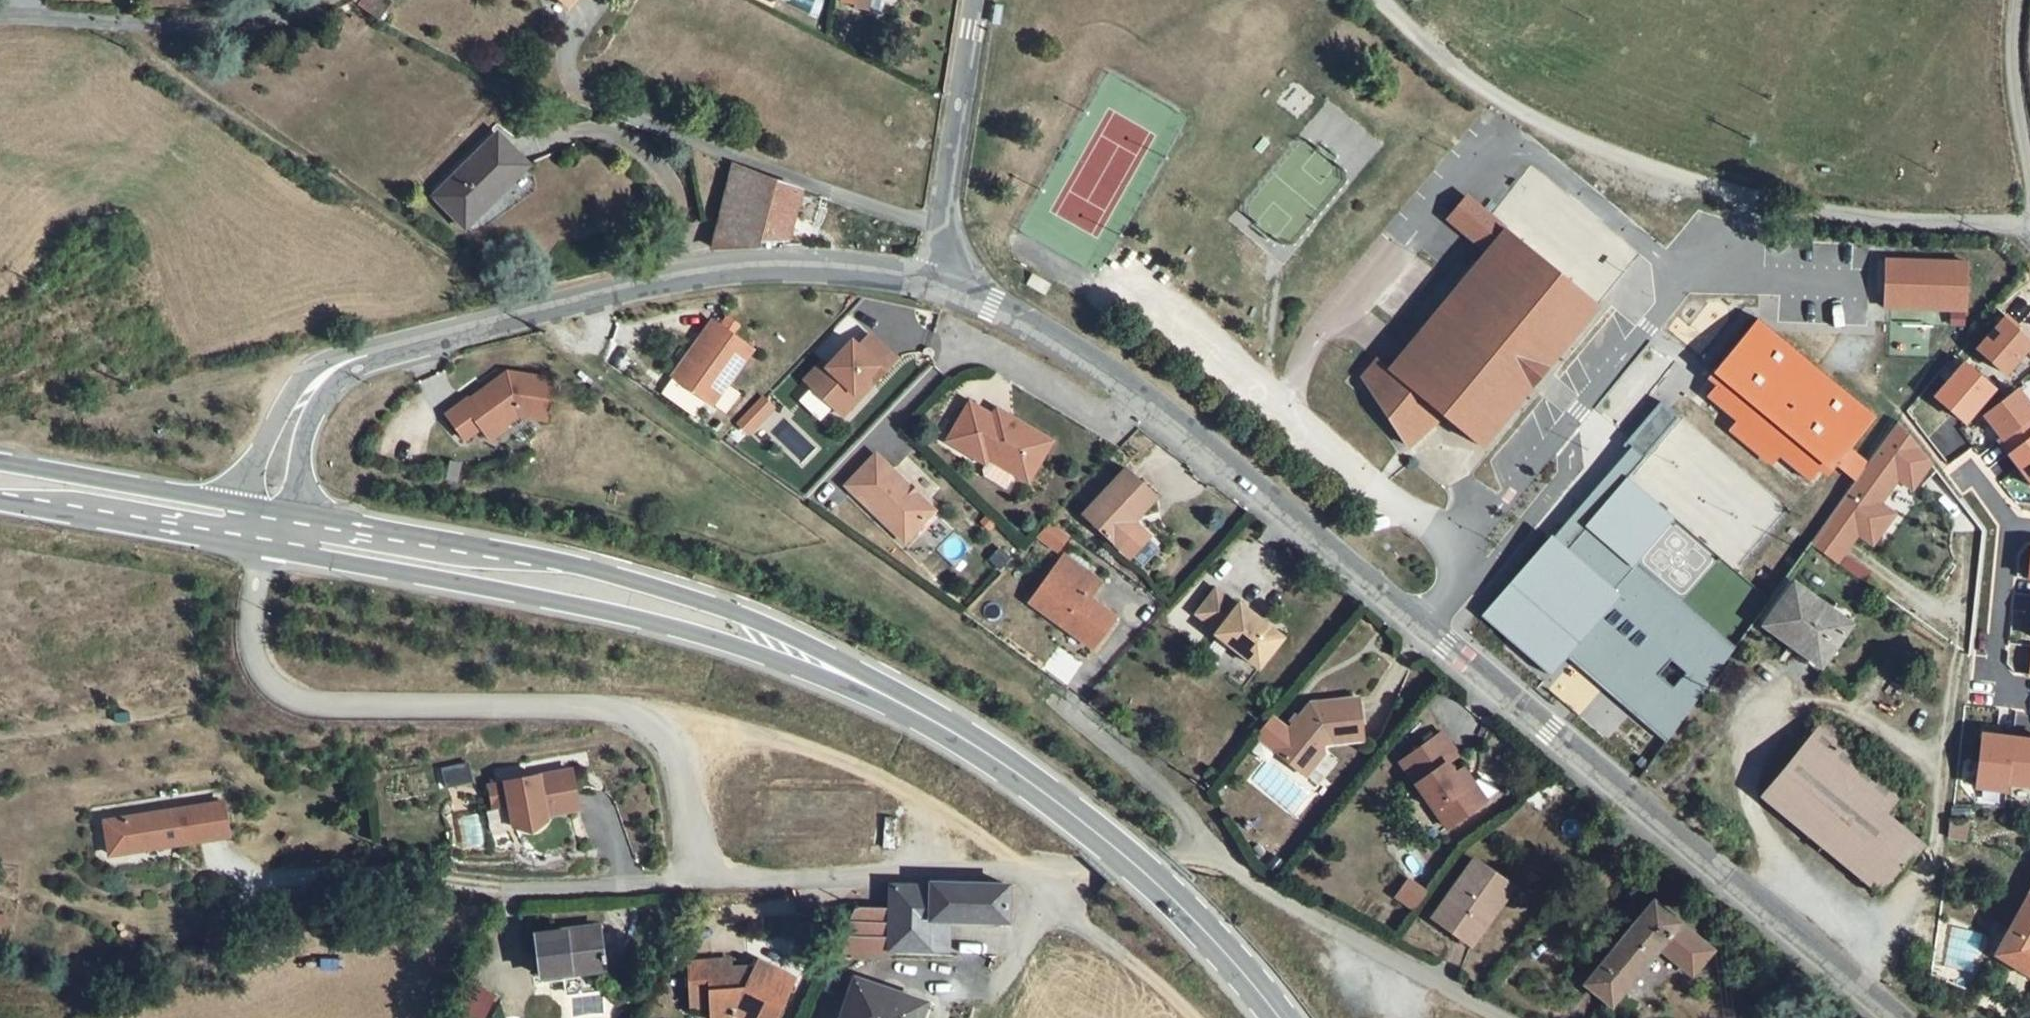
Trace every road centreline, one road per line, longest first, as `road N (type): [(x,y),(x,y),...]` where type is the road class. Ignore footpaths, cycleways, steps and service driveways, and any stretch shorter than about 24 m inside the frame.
road 1 (unclassified): [(1898,1017),(1348,566),(1037,329),(940,286)]
road 2 (secondary): [(1268,1017),(1225,957),(1107,840),(1047,794),(844,672),(706,614),(547,571),(261,519)]
road 3 (tertiary): [(261,519),(283,442),(315,383),(361,358),(781,274),(940,286)]
road 4 (residential): [(261,519),(250,649),(267,682),(300,702),(347,707),(571,707),(622,715),(654,741),(666,769),(681,892)]
road 5 (unclassified): [(2029,229),(1787,213),(1653,174),(1492,100),(1380,0)]
road 6 (unclassified): [(1497,1017),(1231,873),(1149,782),(1058,708)]
road 7 (unclassified): [(332,0),(286,22),(127,27),(0,16)]
road 8 (residential): [(681,892),(979,877)]
road 9 (residential): [(681,892),(494,898),(389,875)]
road 10 (tertiary): [(940,286),(979,0)]
road 11 (secondary): [(261,519),(0,475)]
road 12 (unclassified): [(2019,0),(2011,36),(2029,177)]
road 13 (residential): [(2013,528),(1996,673)]

